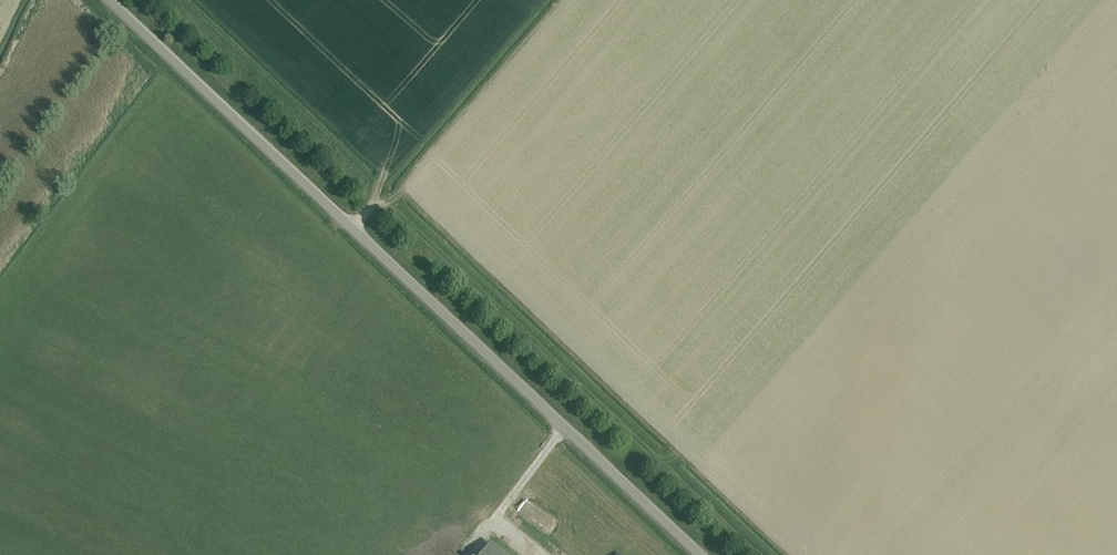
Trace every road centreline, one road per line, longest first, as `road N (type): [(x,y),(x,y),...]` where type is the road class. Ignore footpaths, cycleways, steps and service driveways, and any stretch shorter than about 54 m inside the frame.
road 1 (unclassified): [(699,554),(109,0)]
road 2 (track): [(770,554),(381,195)]
road 3 (track): [(381,195),(172,0)]

